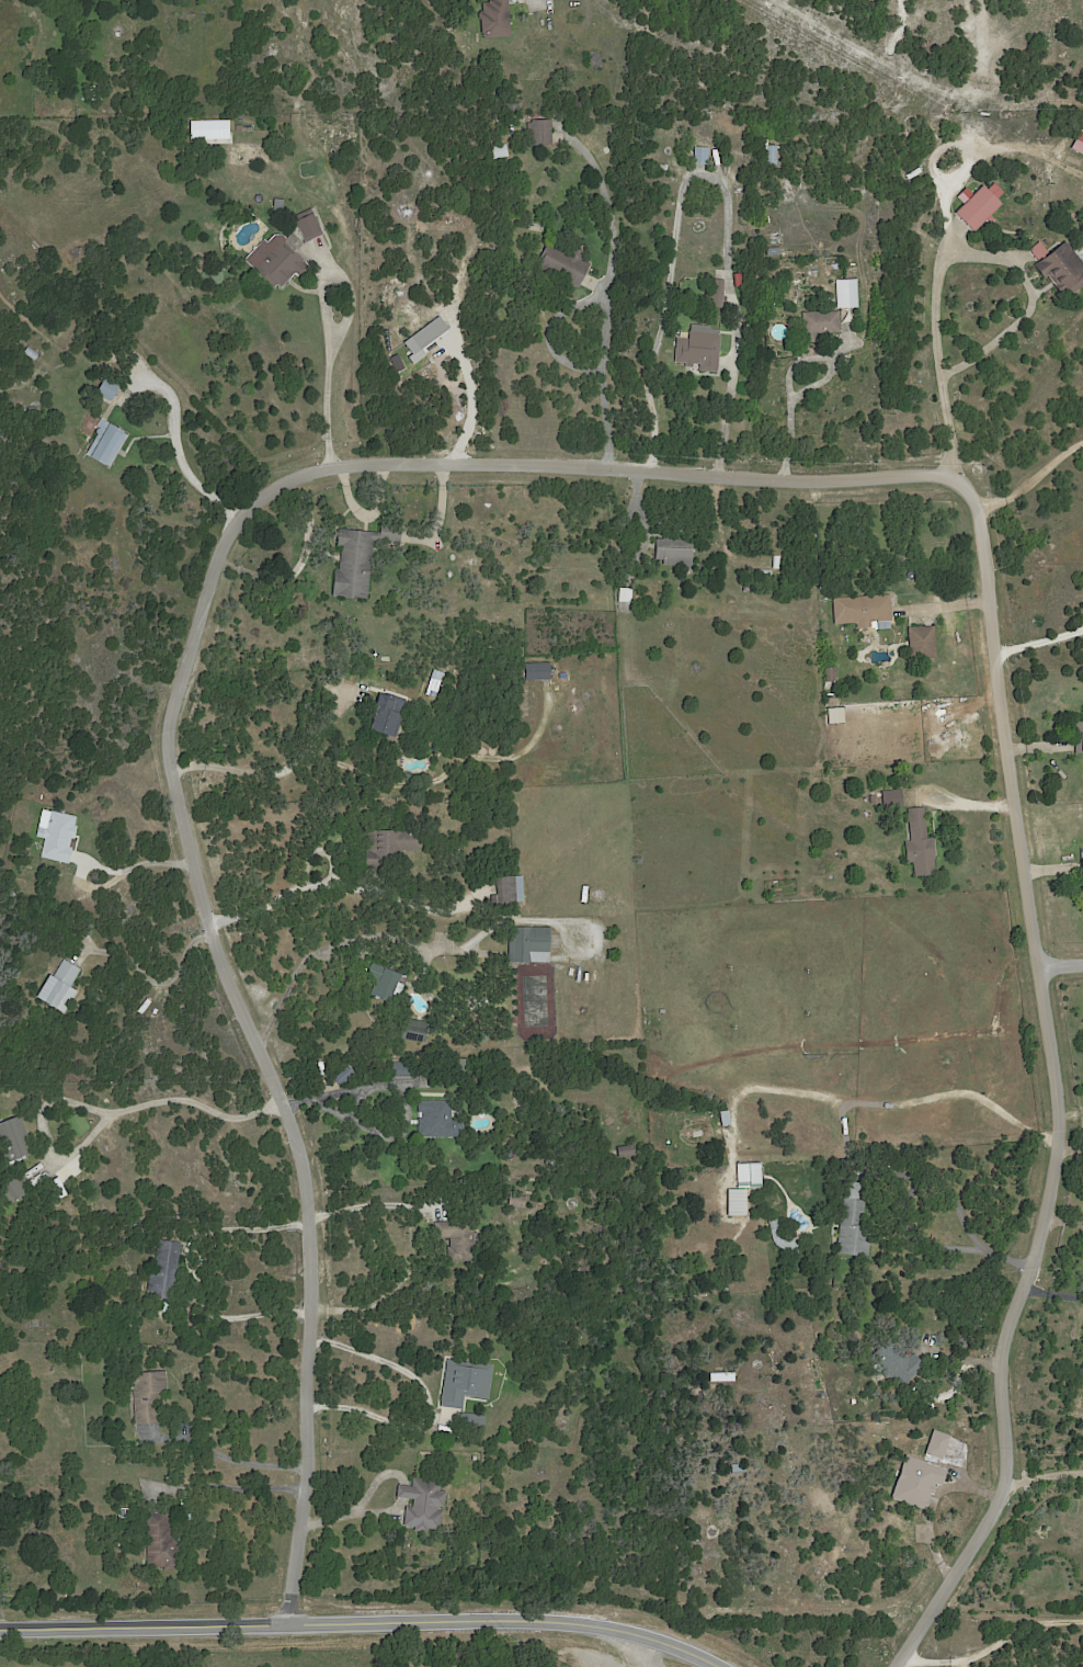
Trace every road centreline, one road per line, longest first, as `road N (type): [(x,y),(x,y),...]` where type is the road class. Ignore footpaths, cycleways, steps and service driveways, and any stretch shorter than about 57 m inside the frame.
road 1 (residential): [(290,1619),(308,1470),(312,1180),(300,1132),(203,906),(172,766),(171,716),(231,528),(256,496),(330,462),(560,461),(795,476),(939,469),(958,478),(977,508),(1054,1065),(1057,1139),(1000,1367),(1007,1456),(1002,1494),(892,1666)]
road 2 (secondary): [(0,1625),(537,1614),(648,1633),(722,1666)]

